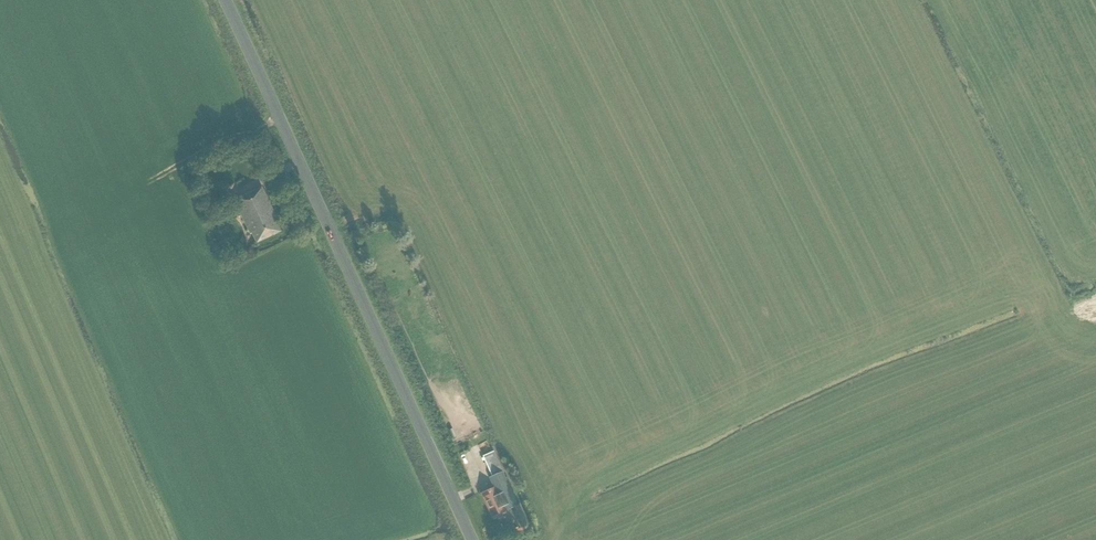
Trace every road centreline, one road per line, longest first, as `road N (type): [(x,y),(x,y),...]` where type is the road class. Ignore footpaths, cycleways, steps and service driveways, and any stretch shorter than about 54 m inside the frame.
road 1 (tertiary): [(472,539),(225,0)]

